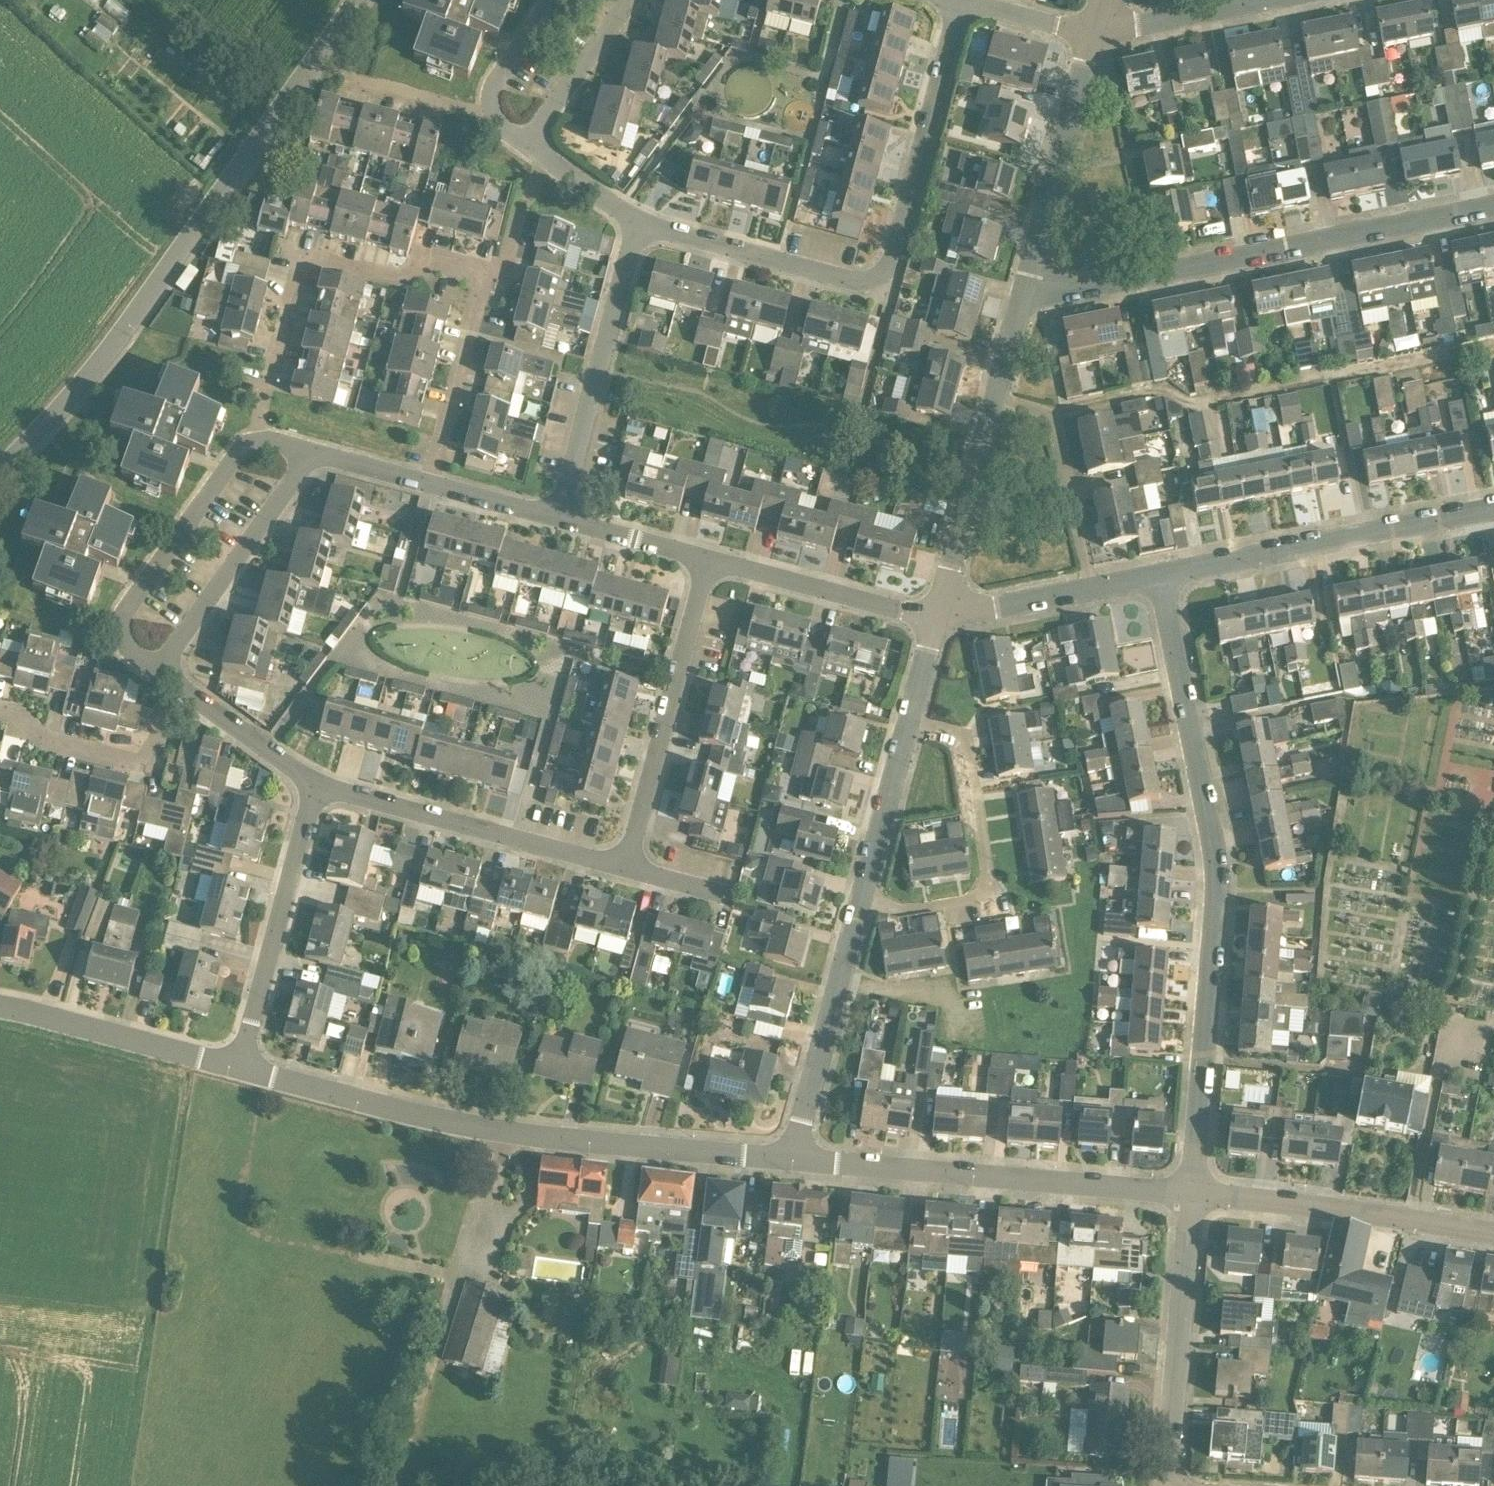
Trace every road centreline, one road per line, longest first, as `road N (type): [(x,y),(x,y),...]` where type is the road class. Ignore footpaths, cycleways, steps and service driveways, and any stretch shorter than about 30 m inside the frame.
road 1 (residential): [(1194,1197),(1214,848),(1156,579)]
road 2 (tertiary): [(0,478),(70,408),(361,0)]
road 3 (residential): [(787,1161),(521,1136),(240,1067)]
road 4 (residential): [(961,1),(891,264),(872,281),(638,227)]
road 5 (residential): [(1029,295),(1493,209)]
road 6 (residential): [(1194,1197),(787,1161)]
road 7 (residential): [(255,444),(300,273),(400,280),(423,261),(488,278)]
road 8 (residential): [(1156,579),(1493,510)]
road 9 (residential): [(940,620),(1029,295)]
road 10 (residential): [(623,886),(709,561)]
road 11 (residential): [(911,727),(957,745),(974,780),(990,895),(967,907),(912,915),(869,903)]
road 12 (residential): [(623,886),(381,820),(317,794)]
road 13 (residential): [(558,521),(638,227)]
road 14 (residential): [(1493,1238),(1194,1197)]
road 15 (residential): [(1174,1485),(1194,1197)]
road 16 (residential): [(240,1067),(317,794)]
road 17 (residential): [(156,673),(128,647),(131,605),(255,444)]
road 18 (residential): [(787,1161),(869,903)]
road 19 (residential): [(1029,295),(1096,33)]
road 20 (residential): [(156,673),(314,458)]
road 21 (residential): [(240,1067),(0,1009)]
road 22 (residential): [(709,561),(940,620)]
road 23 (residential): [(0,709),(48,742),(133,764),(145,761),(188,697)]
road 24 (residential): [(940,620),(1156,579)]
road 25 (residential): [(430,488),(488,278)]
road 26 (residential): [(869,903),(911,727)]
road 27 (residential): [(529,144),(635,0)]
road 28 (residential): [(1096,33),(1259,0)]
road 29 (residential): [(317,794),(188,697)]
road 30 (residential): [(558,521),(709,561)]
road 31 (residential): [(558,0),(473,117)]
road 32 (residential): [(1096,33),(961,1)]
road 33 (residential): [(638,227),(529,144)]
road 34 (residential): [(473,117),(339,89)]
road 35 (residential): [(430,488),(558,521)]
road 36 (residential): [(314,458),(430,488)]

